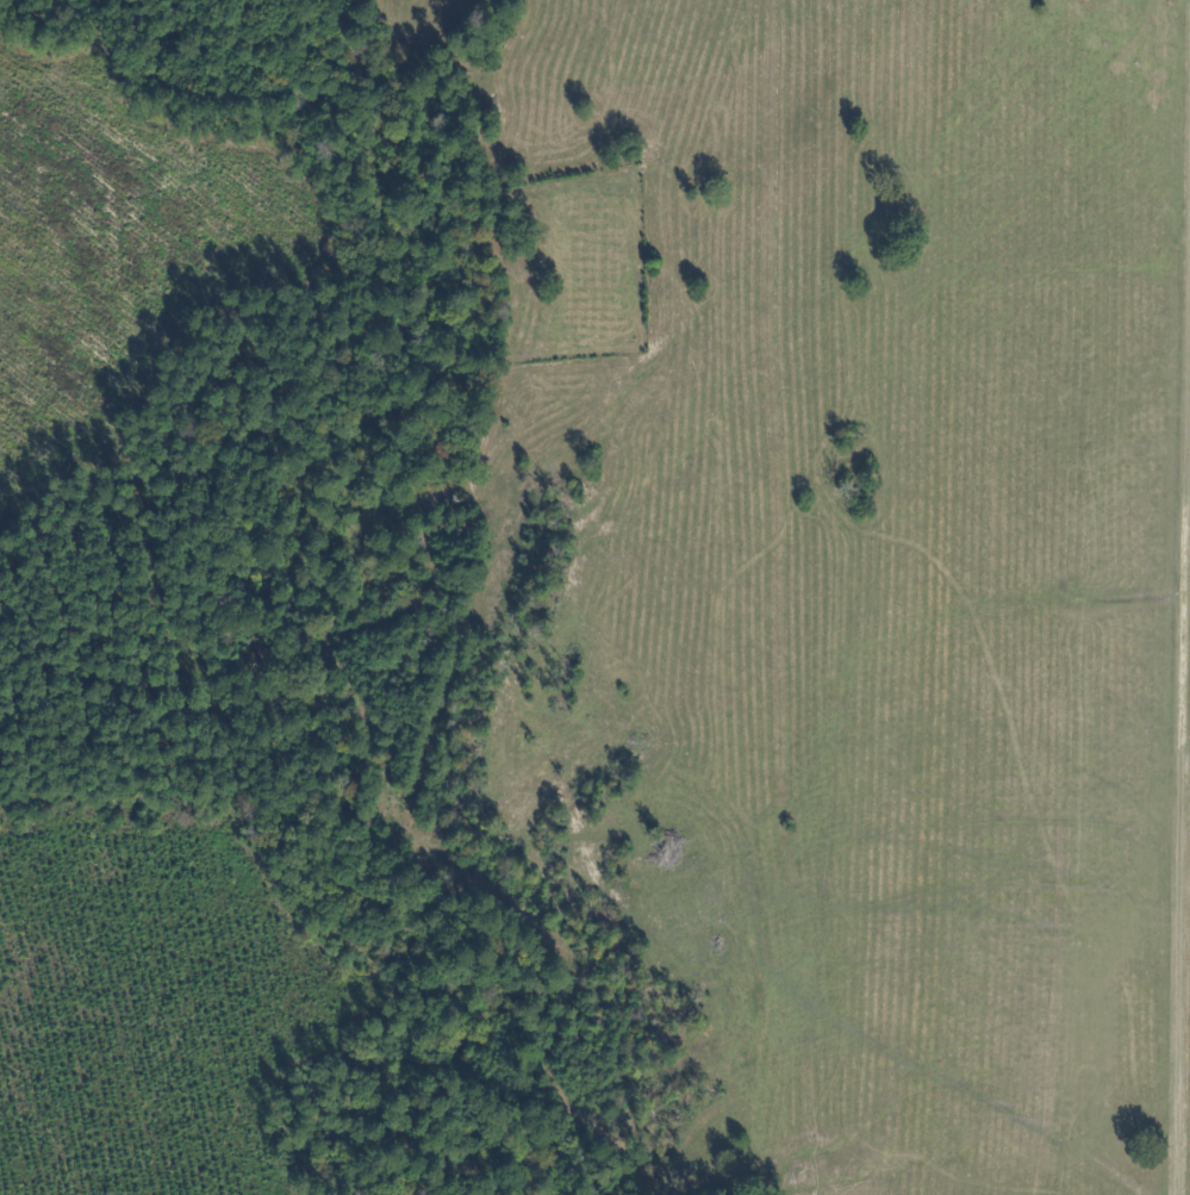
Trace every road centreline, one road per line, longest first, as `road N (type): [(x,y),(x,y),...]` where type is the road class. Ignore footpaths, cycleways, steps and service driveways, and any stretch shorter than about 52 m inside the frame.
road 1 (residential): [(1174,1194),(1163,757),(1189,83)]

